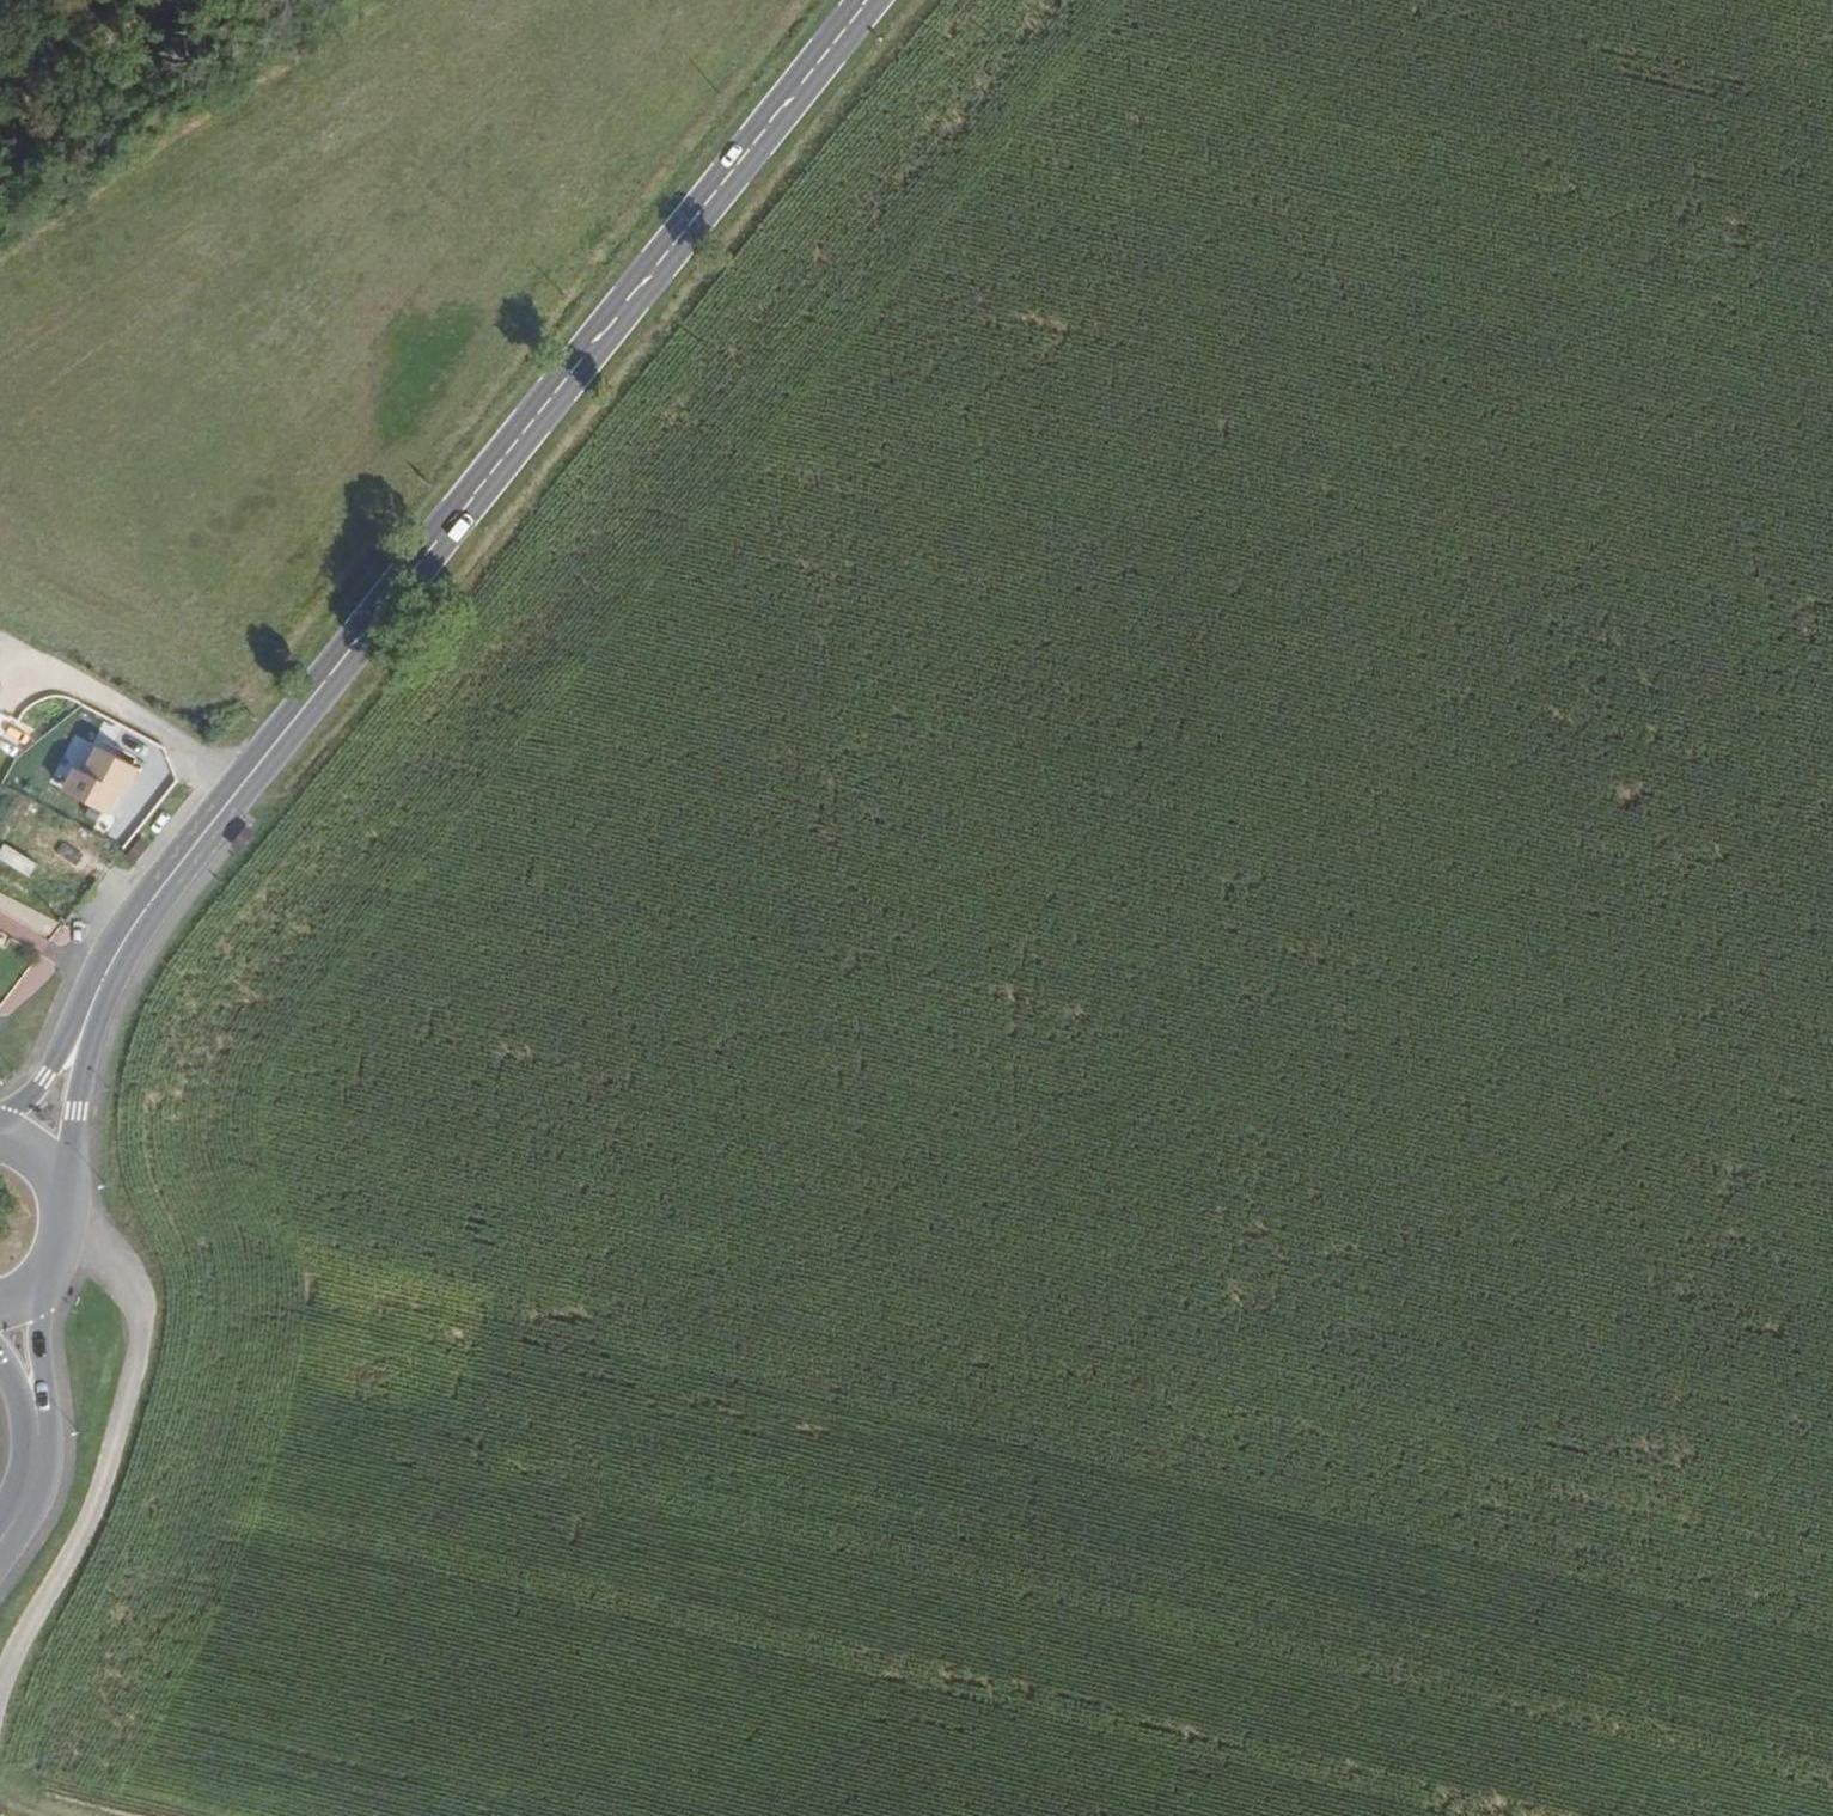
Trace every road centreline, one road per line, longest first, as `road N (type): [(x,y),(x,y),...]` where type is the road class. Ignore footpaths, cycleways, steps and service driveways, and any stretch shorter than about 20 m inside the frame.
road 1 (primary): [(74,1049),(134,924),(870,0)]
road 2 (primary): [(71,1195),(74,1049)]
road 3 (primary): [(0,1542),(33,1484),(36,1406)]

